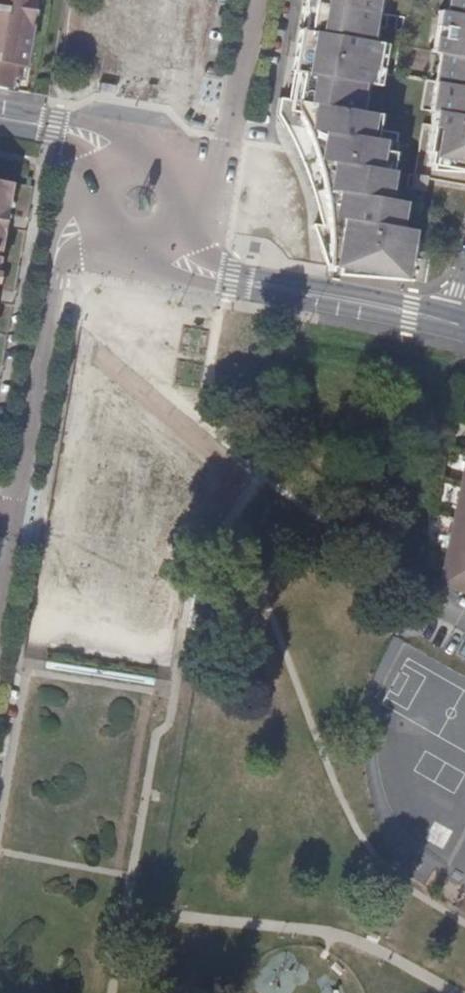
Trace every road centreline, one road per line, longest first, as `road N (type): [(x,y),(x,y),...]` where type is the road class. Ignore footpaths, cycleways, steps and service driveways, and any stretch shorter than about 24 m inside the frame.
road 1 (residential): [(116,234),(175,277),(406,325),(456,327)]
road 2 (residential): [(9,511),(55,255),(68,229),(100,214)]
road 3 (residential): [(456,327),(368,296),(222,267),(195,248),(183,211)]
road 4 (residential): [(181,179),(227,138),(253,0)]
road 5 (residential): [(160,158),(89,122),(0,109)]

